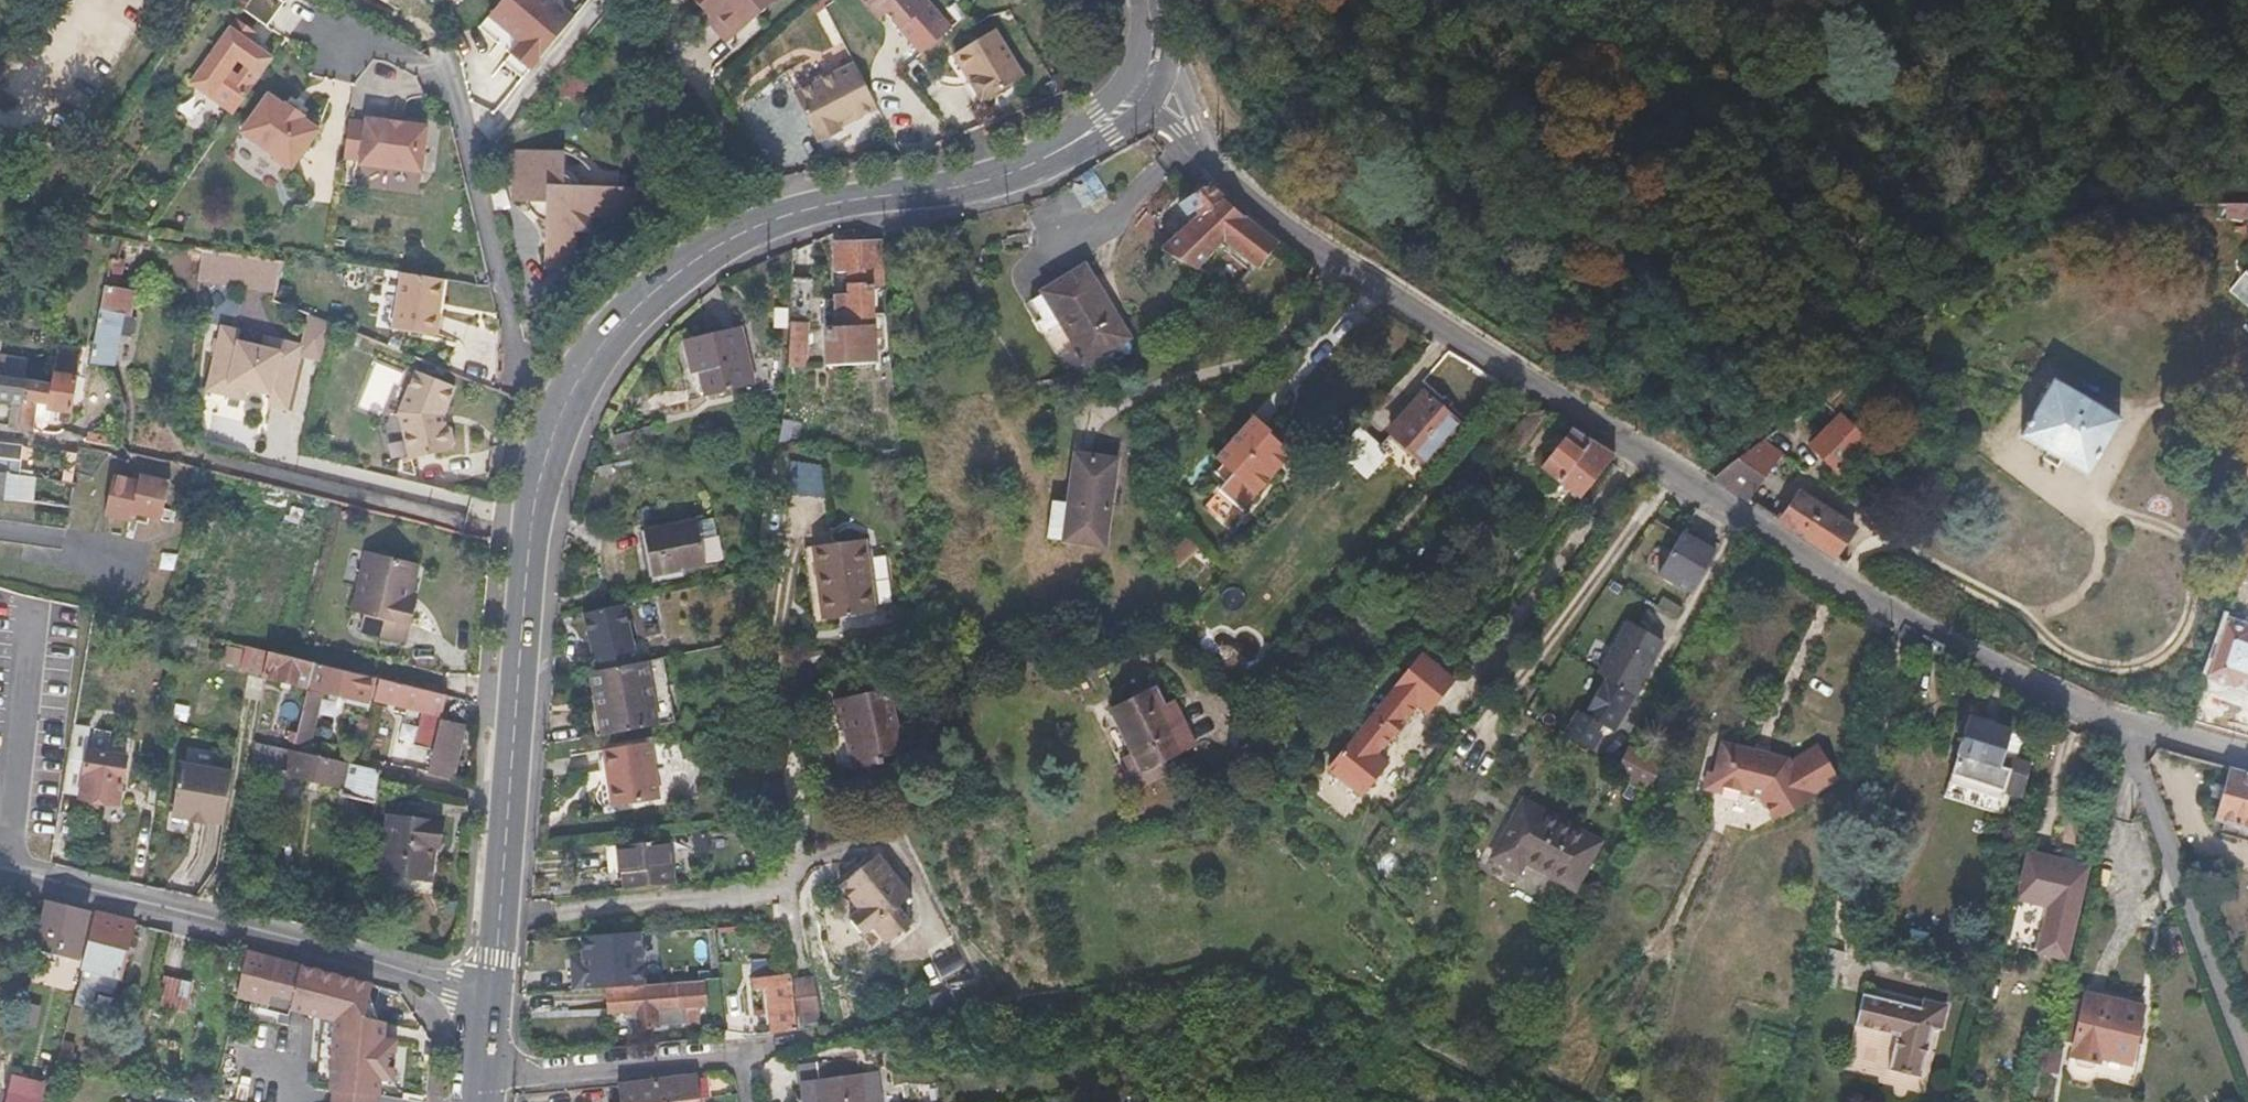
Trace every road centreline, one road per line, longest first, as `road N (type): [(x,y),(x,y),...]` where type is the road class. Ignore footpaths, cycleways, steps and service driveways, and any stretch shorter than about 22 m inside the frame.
road 1 (tertiary): [(494,992),(530,537),(560,419),(597,352),(664,281),(738,233),(850,199),(983,182),(1067,147),(1136,99)]
road 2 (residential): [(1215,169),(1909,628),(2125,728),(2247,758)]
road 3 (tertiary): [(494,992),(0,867)]
road 4 (residential): [(1215,169),(1189,95),(1155,58)]

